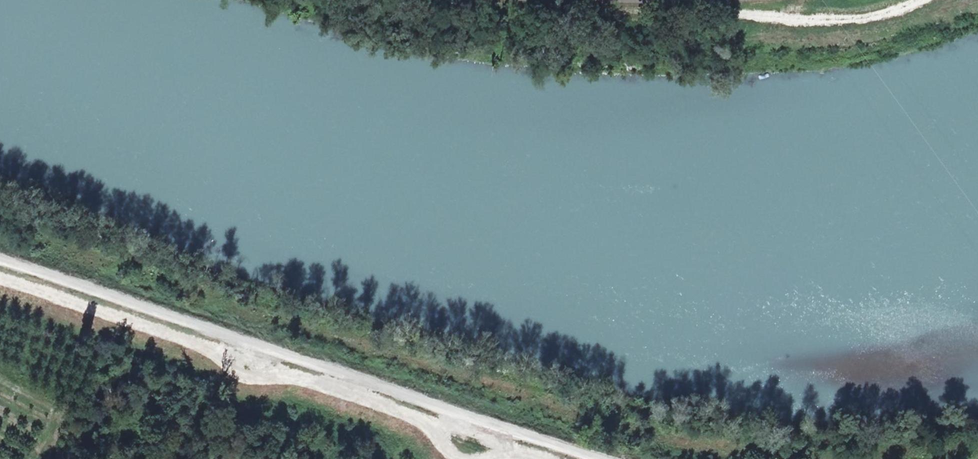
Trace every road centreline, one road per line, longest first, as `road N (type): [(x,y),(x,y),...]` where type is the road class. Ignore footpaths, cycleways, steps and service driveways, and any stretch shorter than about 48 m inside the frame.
road 1 (track): [(0,261),(602,458)]

